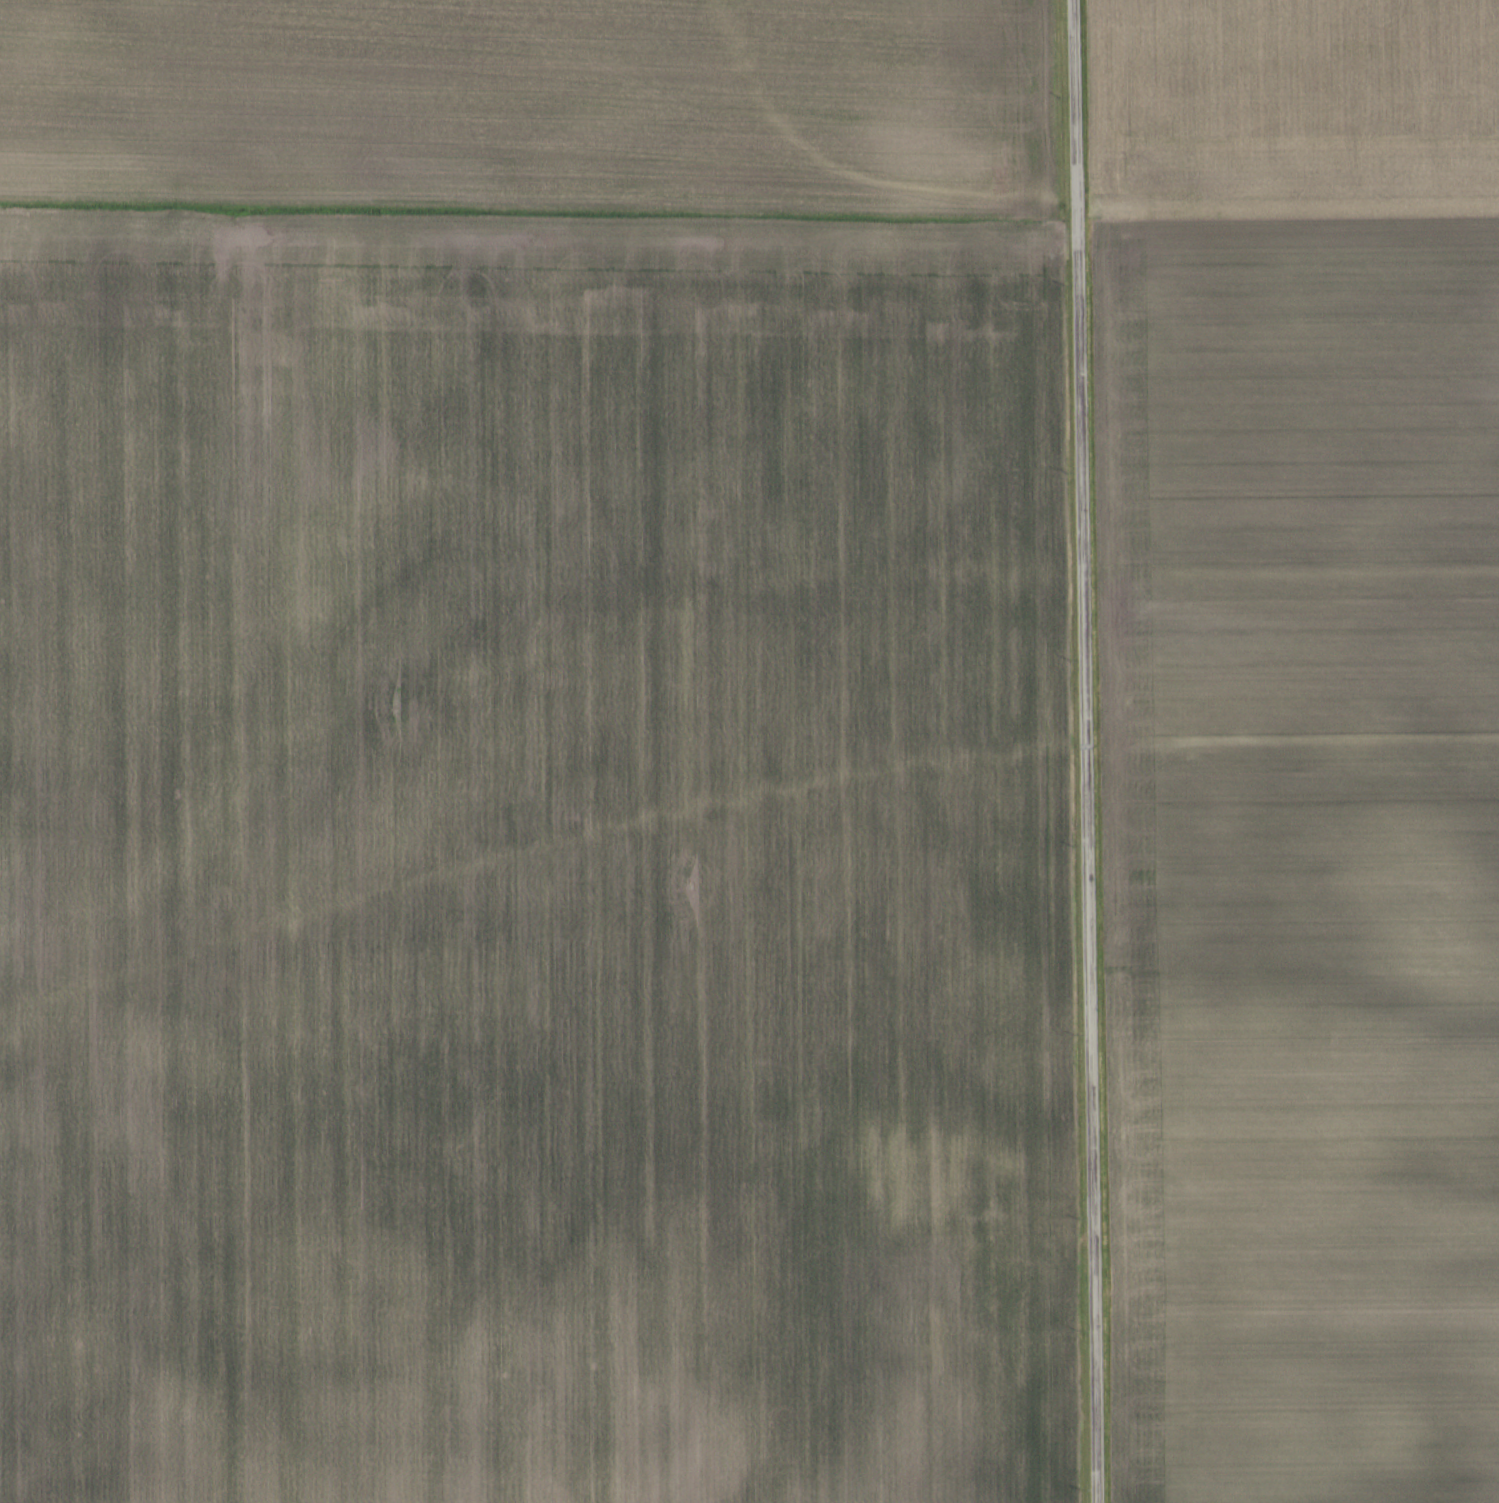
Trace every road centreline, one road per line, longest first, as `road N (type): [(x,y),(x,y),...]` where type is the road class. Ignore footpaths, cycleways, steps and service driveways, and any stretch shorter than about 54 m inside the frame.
road 1 (residential): [(1097,1502),(1091,619),(1069,0)]

